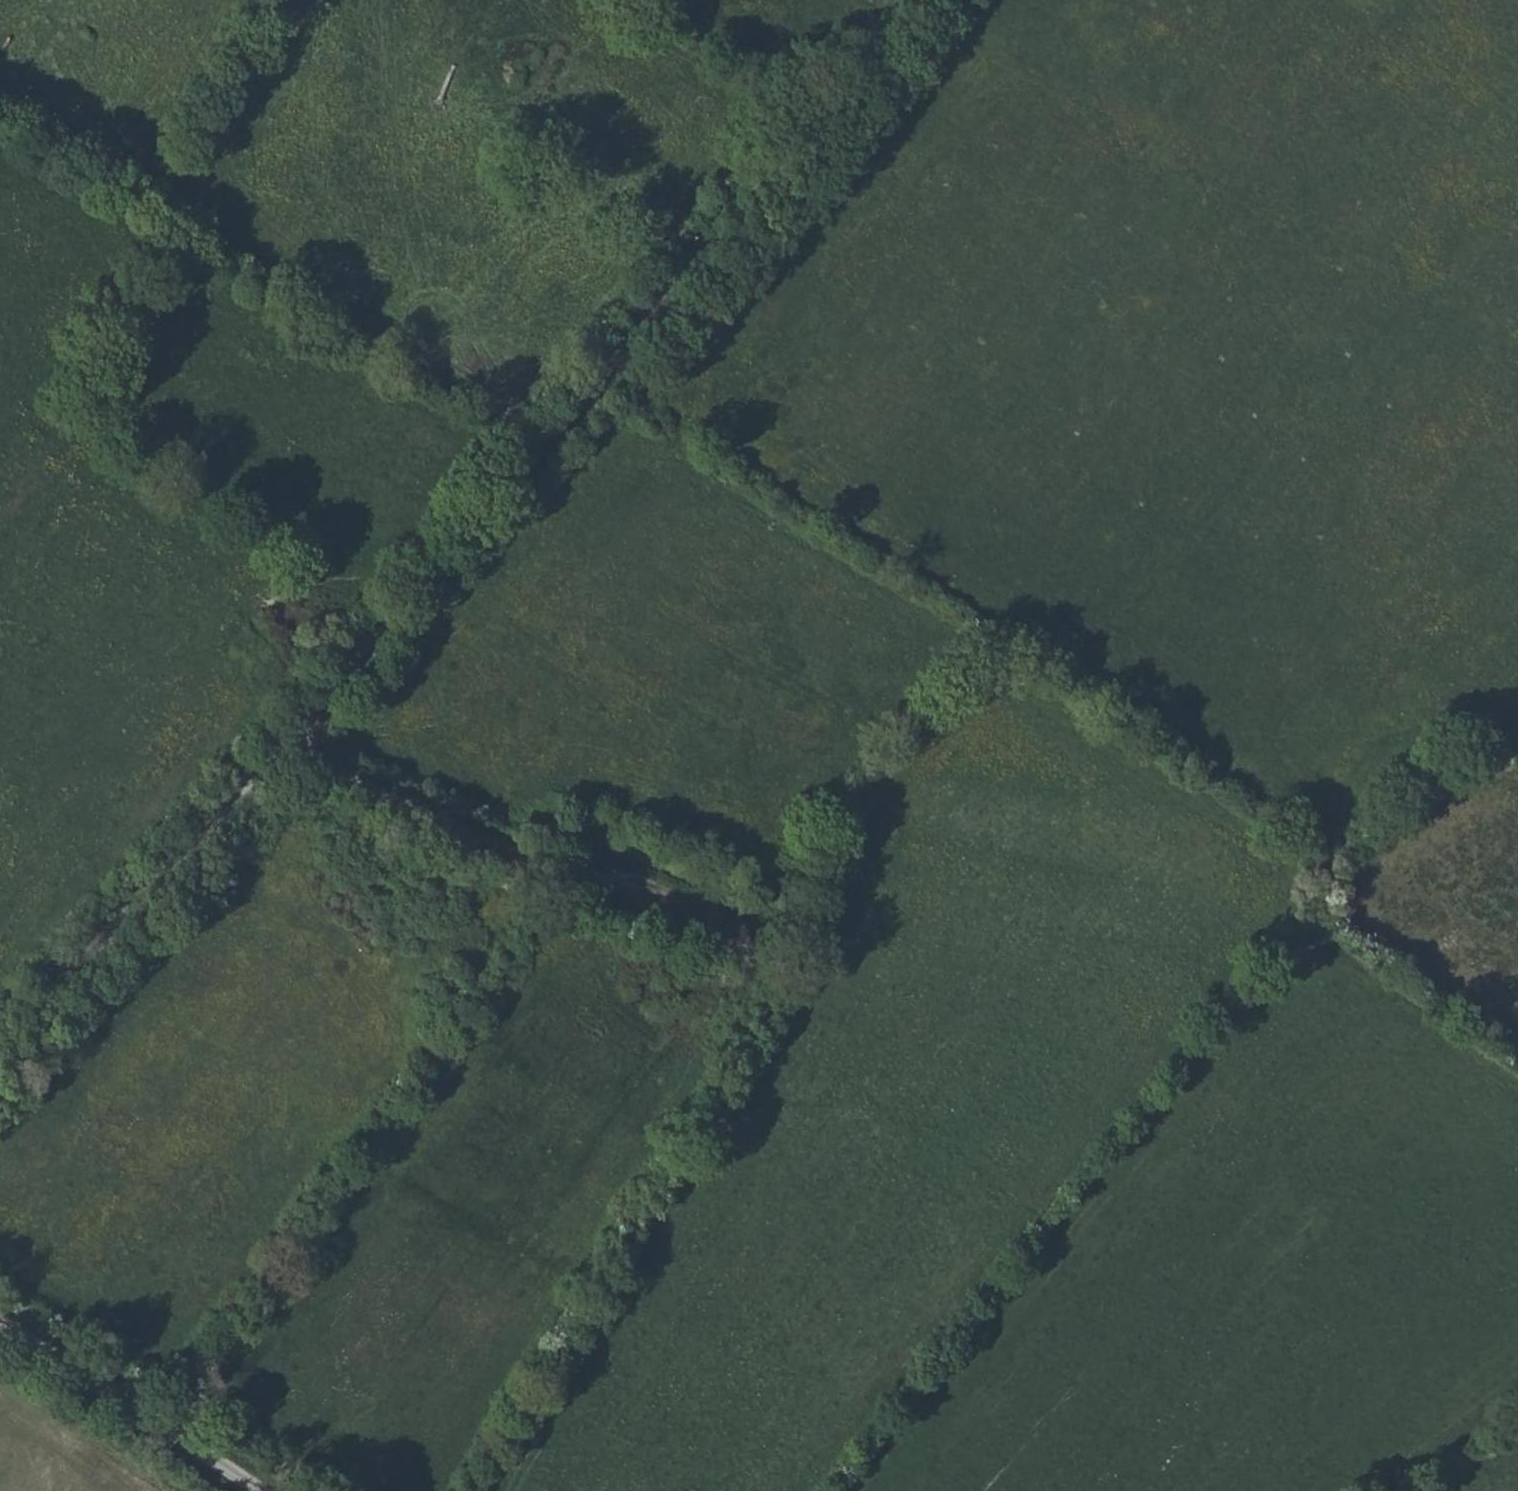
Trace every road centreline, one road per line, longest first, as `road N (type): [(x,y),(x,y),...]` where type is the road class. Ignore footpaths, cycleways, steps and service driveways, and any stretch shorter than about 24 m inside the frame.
road 1 (track): [(0,1058),(630,357),(929,0)]
road 2 (unclassified): [(270,1490),(63,1352),(0,1319)]

